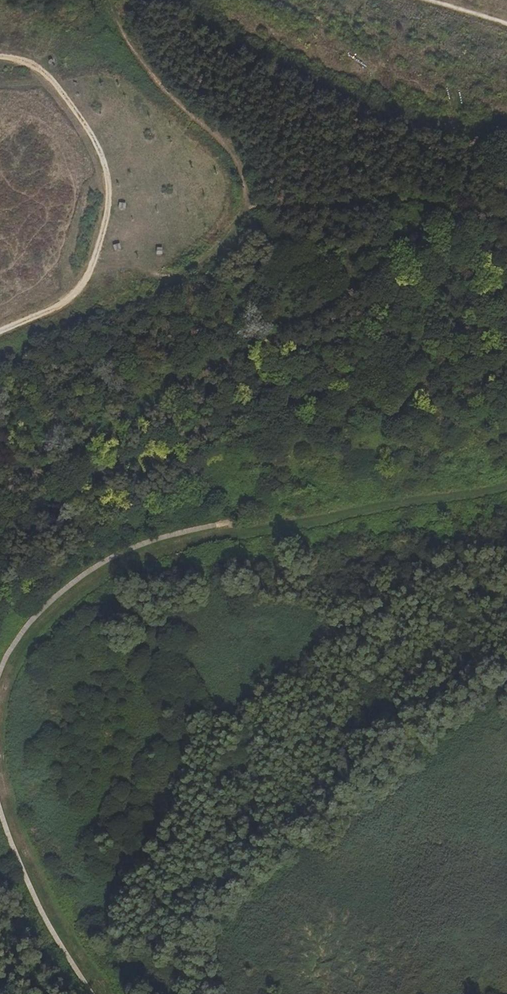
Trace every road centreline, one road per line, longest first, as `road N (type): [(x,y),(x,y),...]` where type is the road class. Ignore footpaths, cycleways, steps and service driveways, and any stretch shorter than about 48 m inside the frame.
road 1 (track): [(506,482),(261,528),(228,523),(136,546),(63,590),(32,619),(0,673)]
road 2 (track): [(0,331),(80,288),(108,207),(96,141),(59,88),(37,65),(0,56)]
road 3 (track): [(0,809),(41,910),(93,993)]

